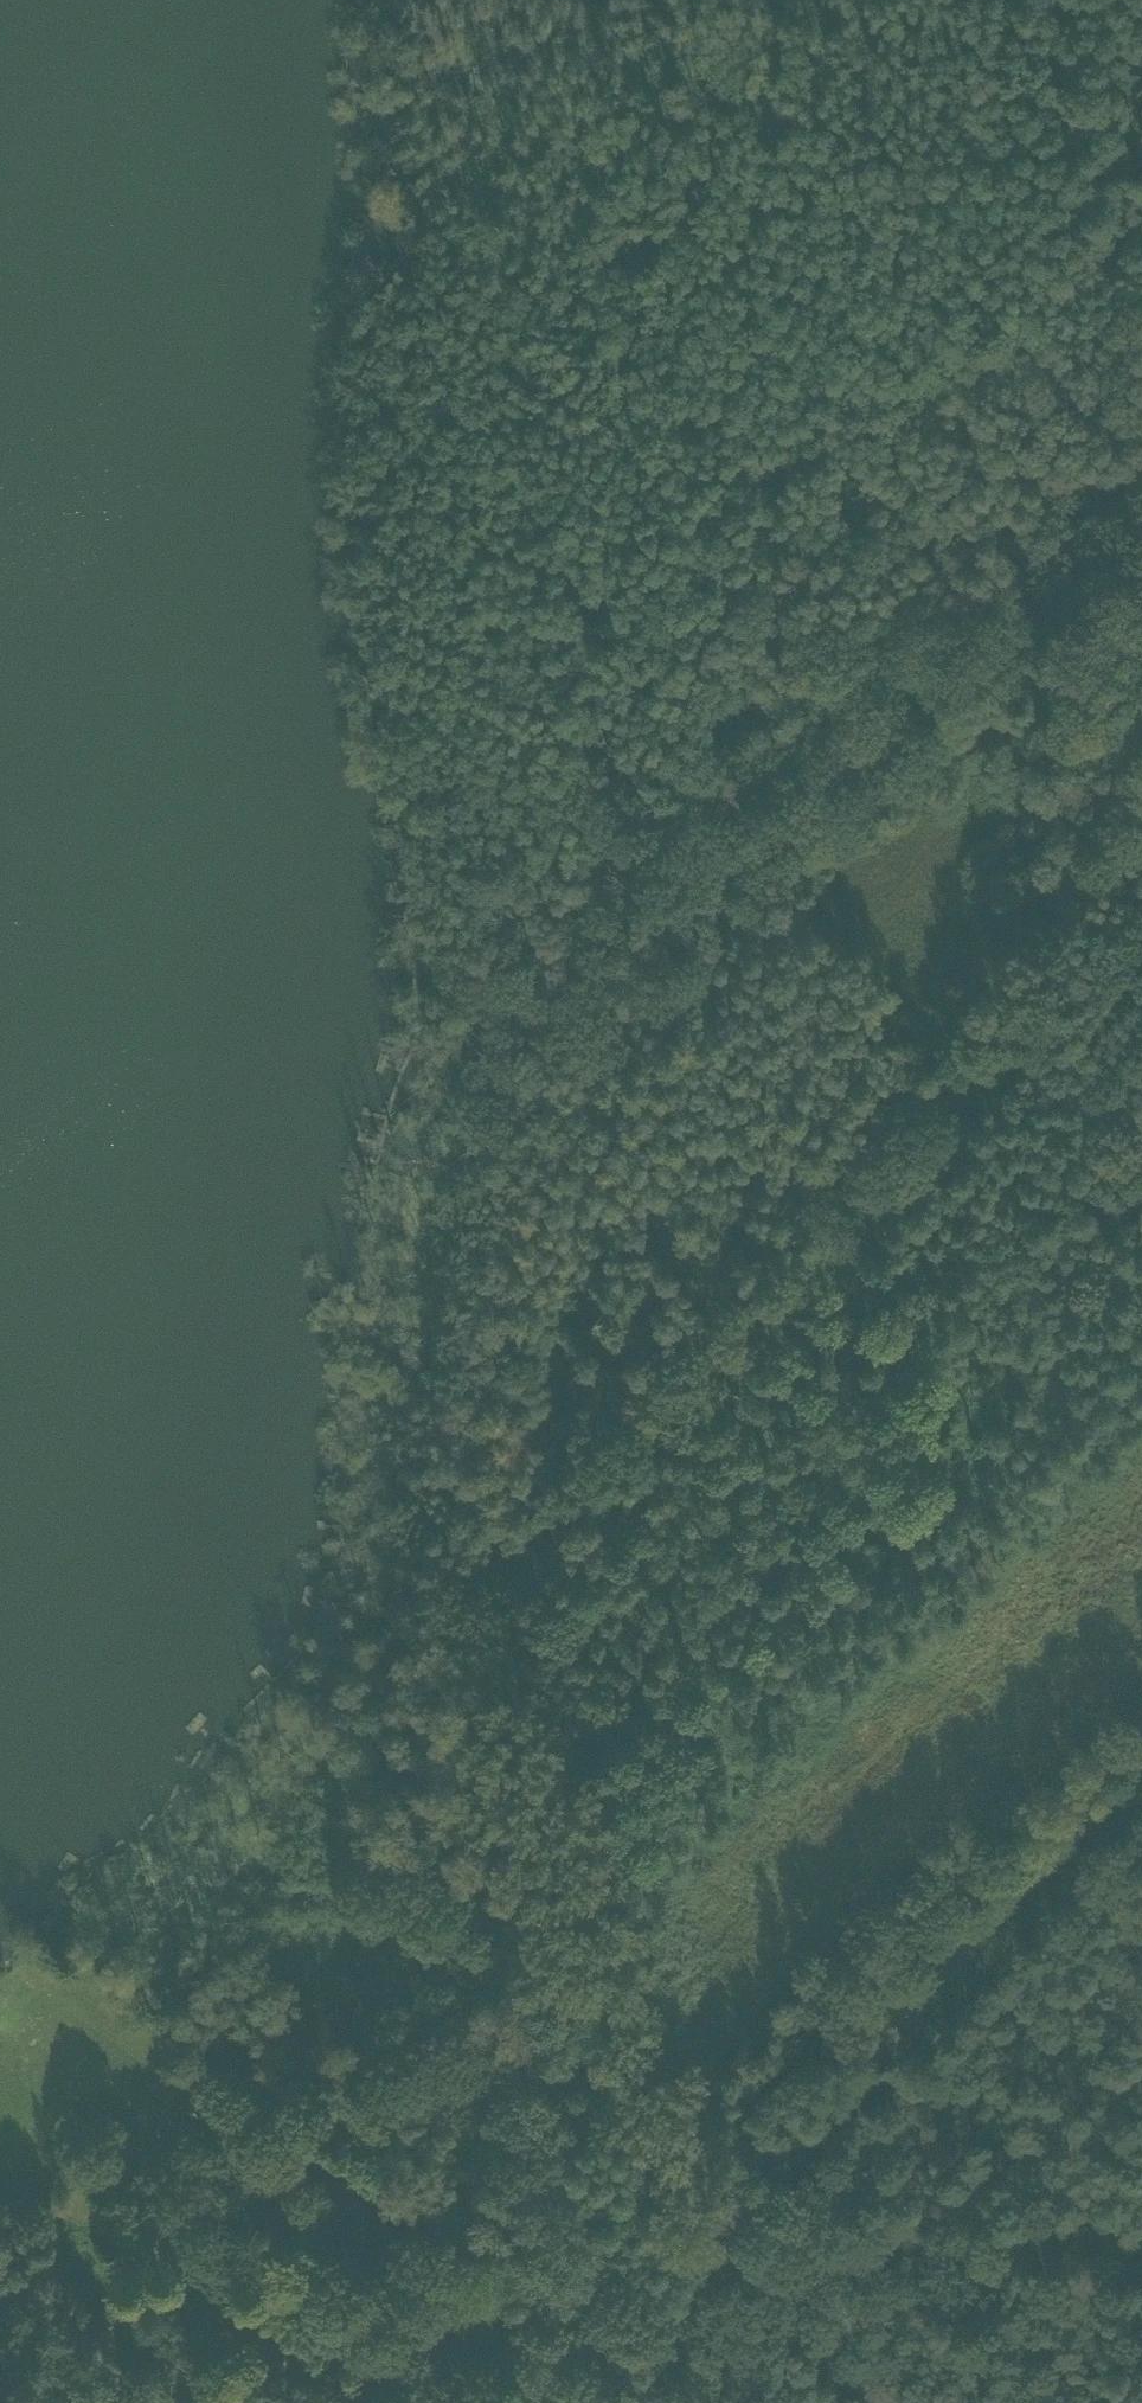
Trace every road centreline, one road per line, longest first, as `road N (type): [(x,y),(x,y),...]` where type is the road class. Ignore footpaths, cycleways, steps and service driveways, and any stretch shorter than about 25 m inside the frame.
road 1 (unclassified): [(620,2402),(729,2212),(1141,1757)]
road 2 (track): [(729,2212),(574,1880),(479,1603)]

